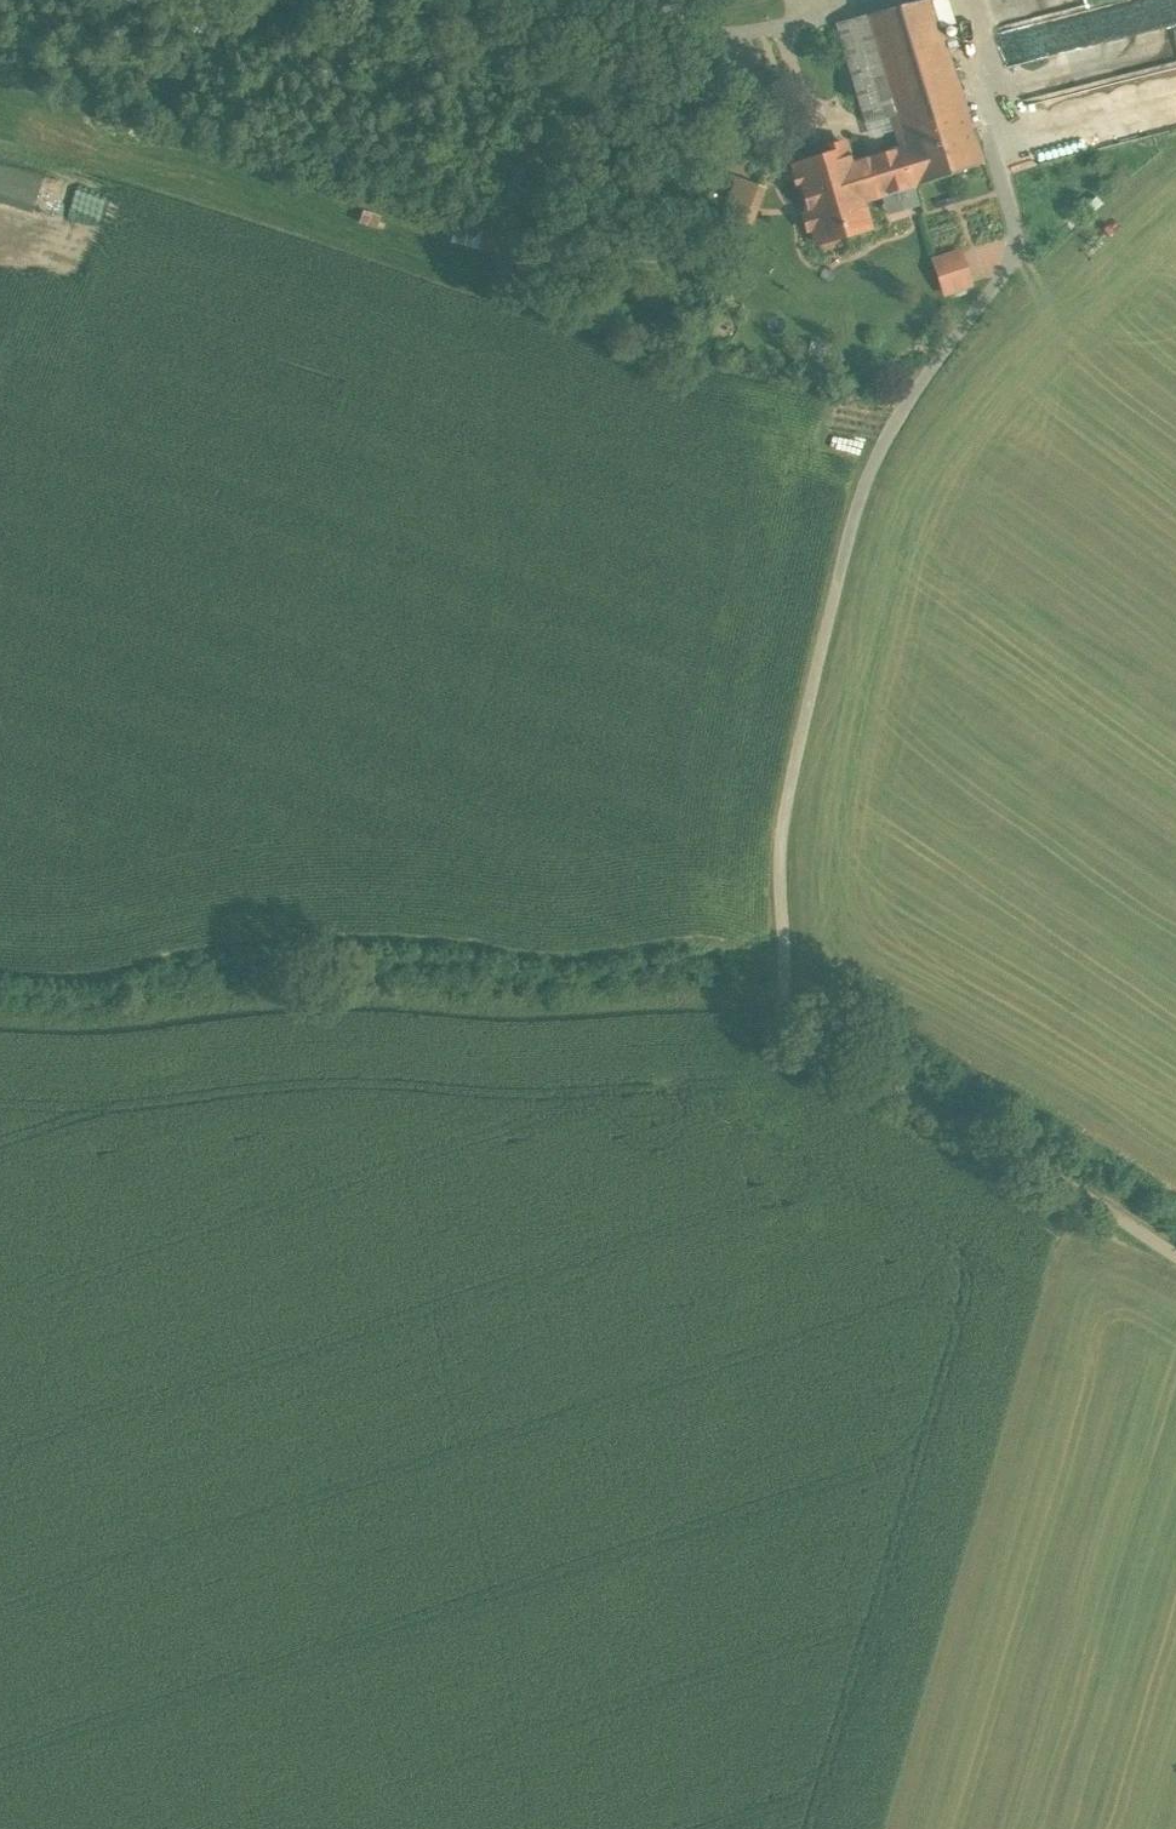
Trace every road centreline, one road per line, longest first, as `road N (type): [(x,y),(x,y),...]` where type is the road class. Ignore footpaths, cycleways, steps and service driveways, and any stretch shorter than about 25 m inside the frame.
road 1 (track): [(925,374),(858,504),(797,747),(783,875),(785,1029),(798,1051),(1175,1261)]

